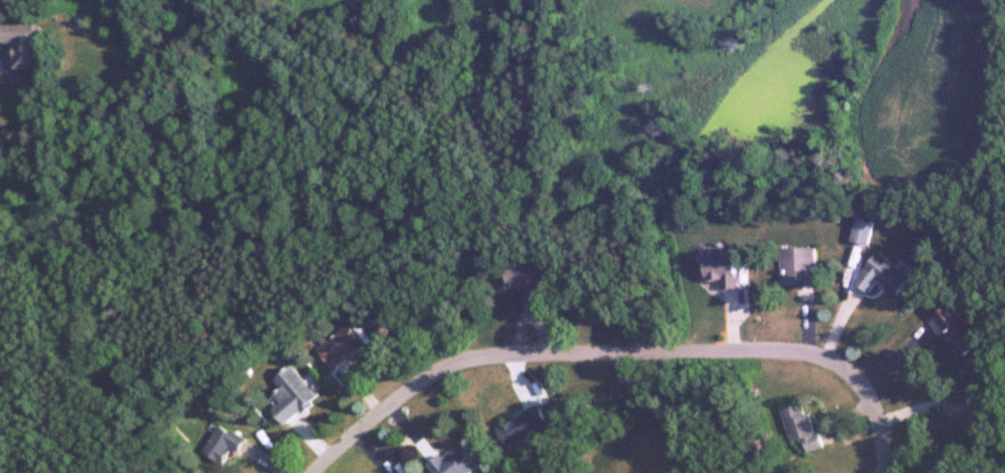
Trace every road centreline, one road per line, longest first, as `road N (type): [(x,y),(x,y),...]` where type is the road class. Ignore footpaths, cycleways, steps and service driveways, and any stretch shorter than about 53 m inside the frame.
road 1 (residential): [(316,472),(450,369),(502,357),(702,354),(797,355),(837,365),(872,402),(888,472)]

